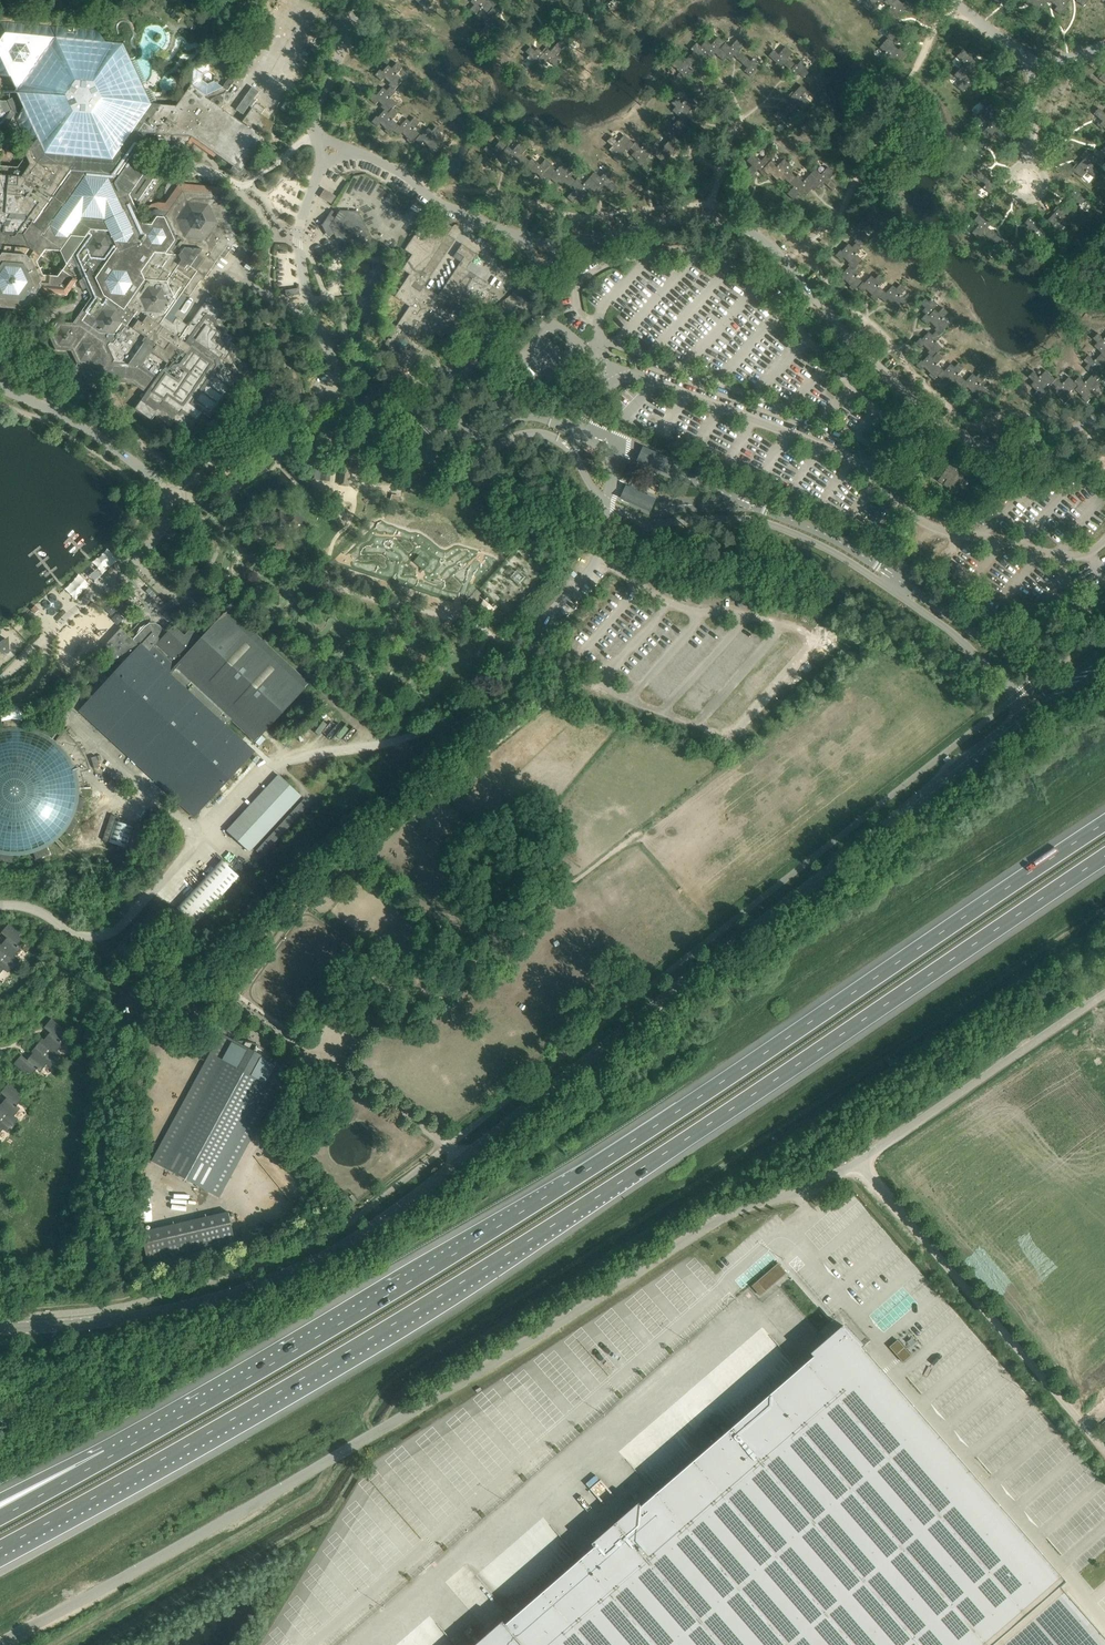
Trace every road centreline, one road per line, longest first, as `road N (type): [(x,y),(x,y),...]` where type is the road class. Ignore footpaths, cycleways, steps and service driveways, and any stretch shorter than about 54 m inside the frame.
road 1 (tertiary): [(0,1327),(191,1304),(285,1275),(352,1241),(1104,660)]
road 2 (motorway): [(0,1547),(420,1307),(1104,854)]
road 3 (motorway): [(1104,822),(563,1186),(106,1458)]
road 4 (unclassified): [(0,1643),(407,1414),(727,1214),(806,1190),(858,1162)]
road 5 (unclassified): [(1104,1448),(858,1162)]
road 6 (unclassified): [(1104,994),(858,1162)]
road 7 (track): [(443,1138),(234,997)]
road 8 (motorway): [(106,1458),(0,1516)]

